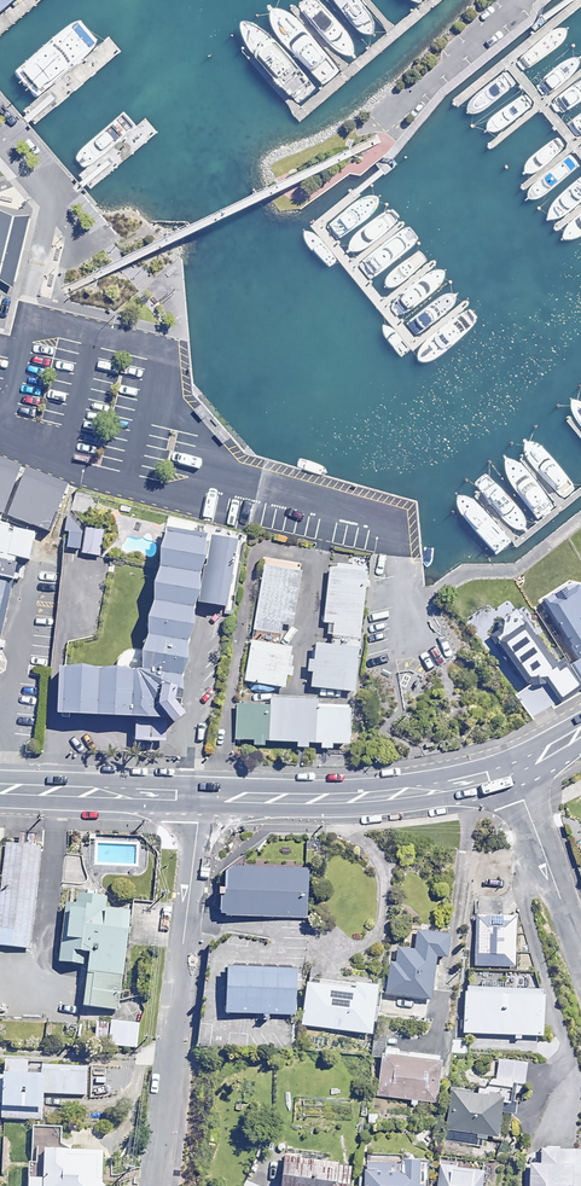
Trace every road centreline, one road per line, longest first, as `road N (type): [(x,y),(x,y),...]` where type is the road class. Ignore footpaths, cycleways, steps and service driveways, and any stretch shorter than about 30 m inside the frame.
road 1 (residential): [(201,797),(148,1185)]
road 2 (tertiary): [(513,768),(396,794),(201,797)]
road 3 (residential): [(513,768),(580,960)]
road 4 (tertiary): [(201,797),(0,791)]

